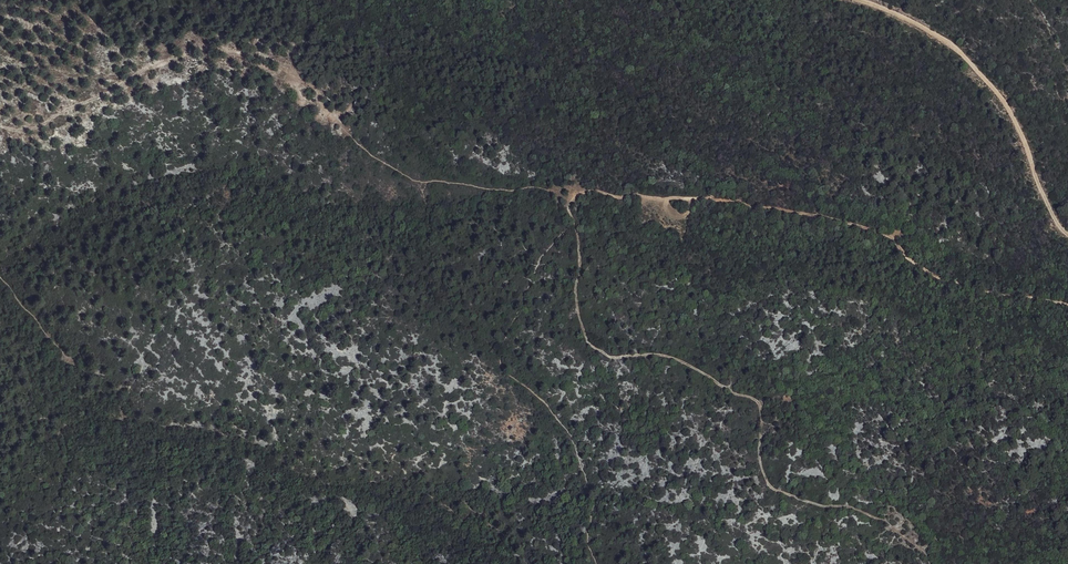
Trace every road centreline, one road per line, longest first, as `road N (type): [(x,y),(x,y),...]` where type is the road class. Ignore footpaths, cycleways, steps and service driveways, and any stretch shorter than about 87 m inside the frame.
road 1 (track): [(856,0),(947,47),(976,75),(1006,129),(1037,218),(1067,246)]
road 2 (track): [(310,83),(230,53),(200,54),(158,64),(30,129),(0,122)]

